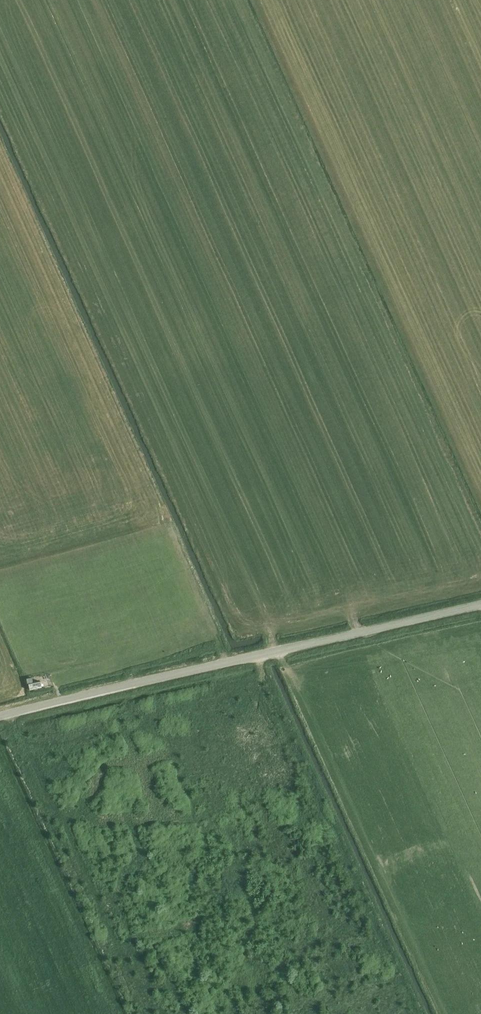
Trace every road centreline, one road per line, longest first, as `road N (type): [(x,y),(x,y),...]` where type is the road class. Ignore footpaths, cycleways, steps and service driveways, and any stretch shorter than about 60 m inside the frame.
road 1 (unclassified): [(0,717),(480,605)]

